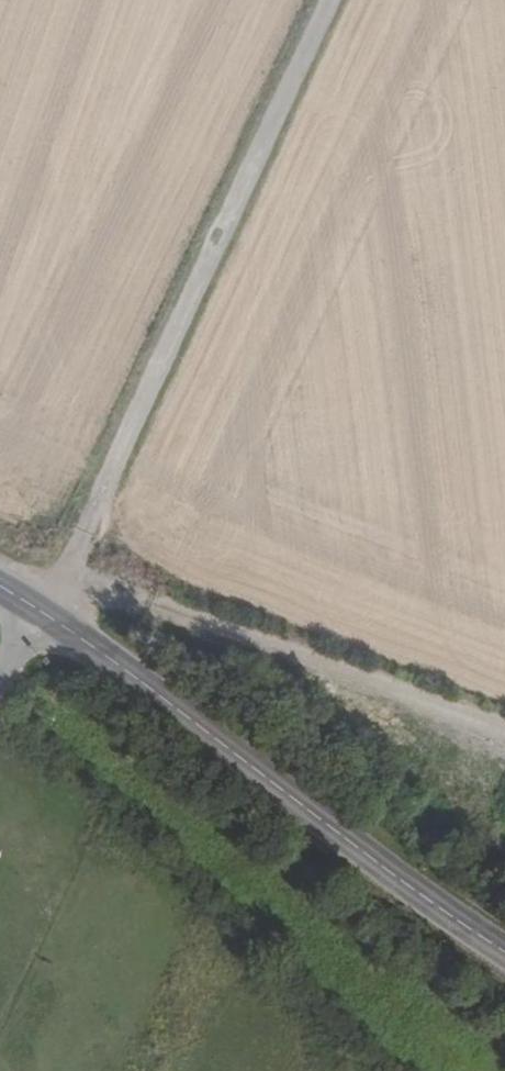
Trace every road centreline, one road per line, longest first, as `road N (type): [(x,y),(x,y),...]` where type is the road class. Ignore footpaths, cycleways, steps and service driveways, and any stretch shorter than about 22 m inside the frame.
road 1 (track): [(0,673),(32,604),(90,529),(170,337),(333,0)]
road 2 (tertiary): [(0,586),(504,946)]

